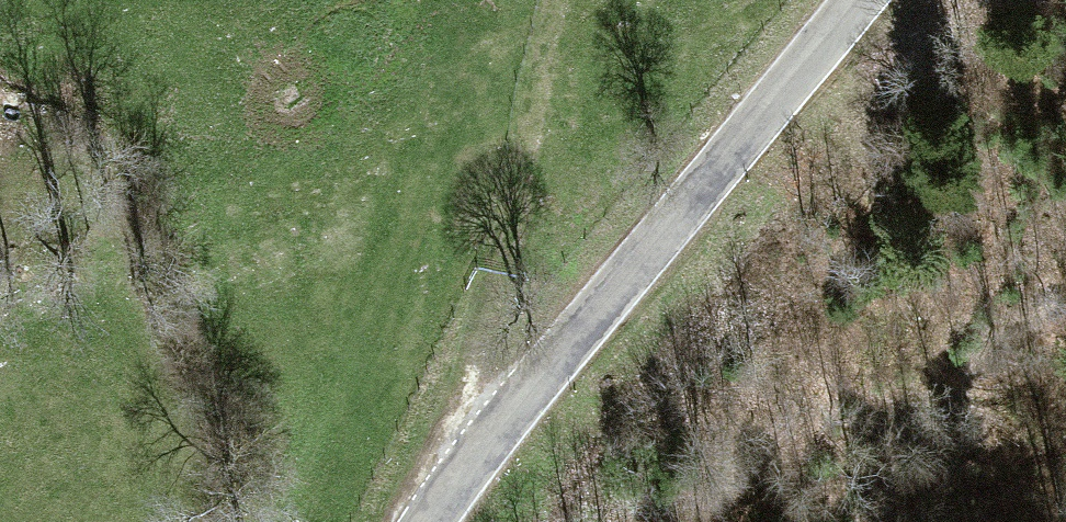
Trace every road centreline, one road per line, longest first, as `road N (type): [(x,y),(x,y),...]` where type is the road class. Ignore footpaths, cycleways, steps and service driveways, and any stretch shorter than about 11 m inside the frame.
road 1 (tertiary): [(439,521),(591,321),(855,0)]
road 2 (track): [(419,521),(422,468),(497,275),(550,0)]

